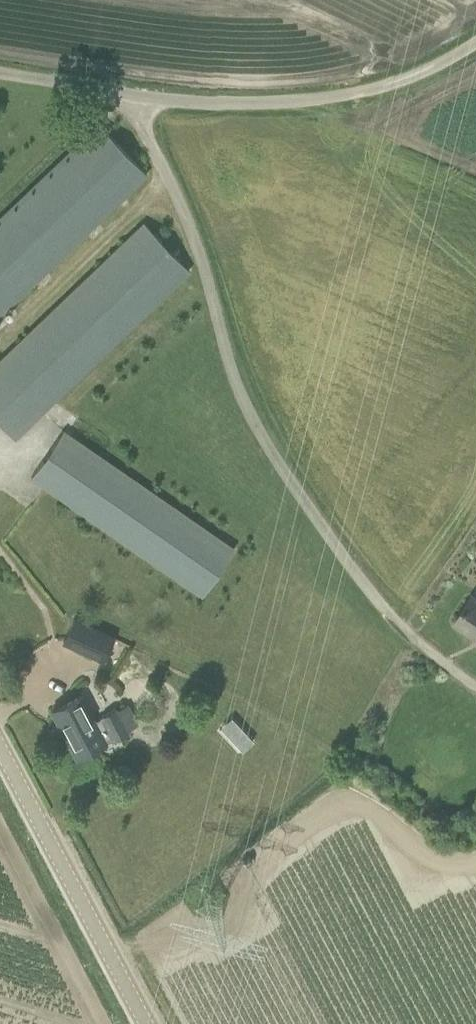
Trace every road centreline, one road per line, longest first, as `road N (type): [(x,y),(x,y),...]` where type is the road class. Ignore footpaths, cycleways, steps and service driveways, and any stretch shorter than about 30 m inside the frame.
road 1 (unclassified): [(475,689),(355,576),(253,418),(204,261),(129,96)]
road 2 (unclassified): [(129,96),(319,99),(378,87),(475,46)]
road 3 (tertiary): [(144,1023),(0,751)]
road 4 (unclassified): [(0,75),(129,96)]

